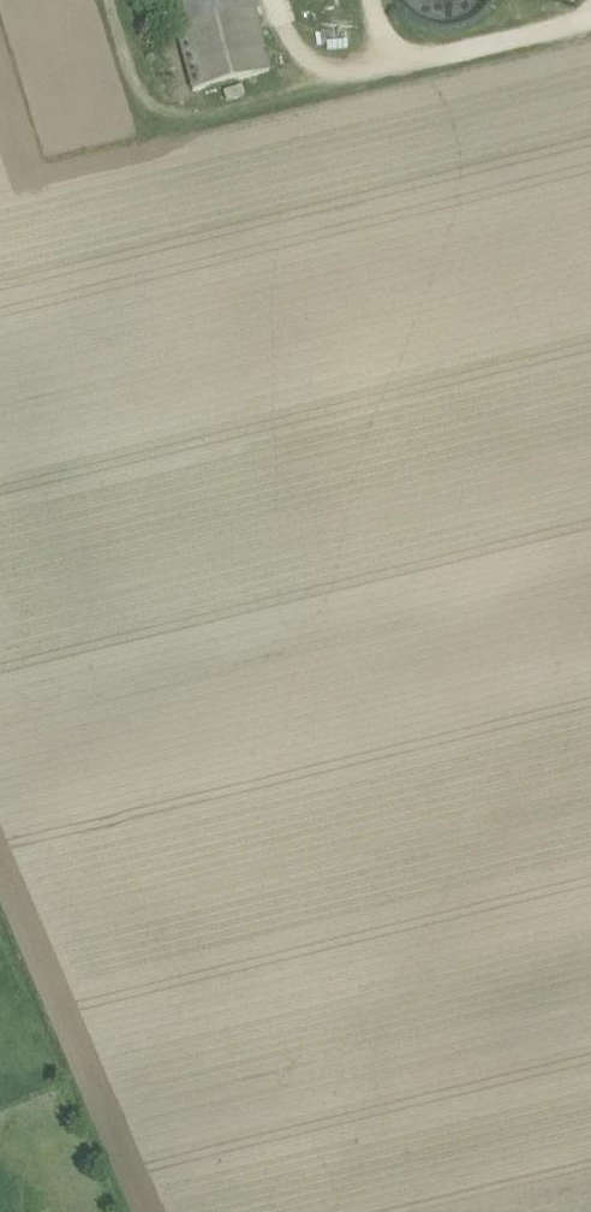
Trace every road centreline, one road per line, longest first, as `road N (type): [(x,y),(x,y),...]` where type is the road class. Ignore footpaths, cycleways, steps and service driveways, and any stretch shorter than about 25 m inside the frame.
road 1 (track): [(114,0),(142,95),(198,109),(590,14)]

